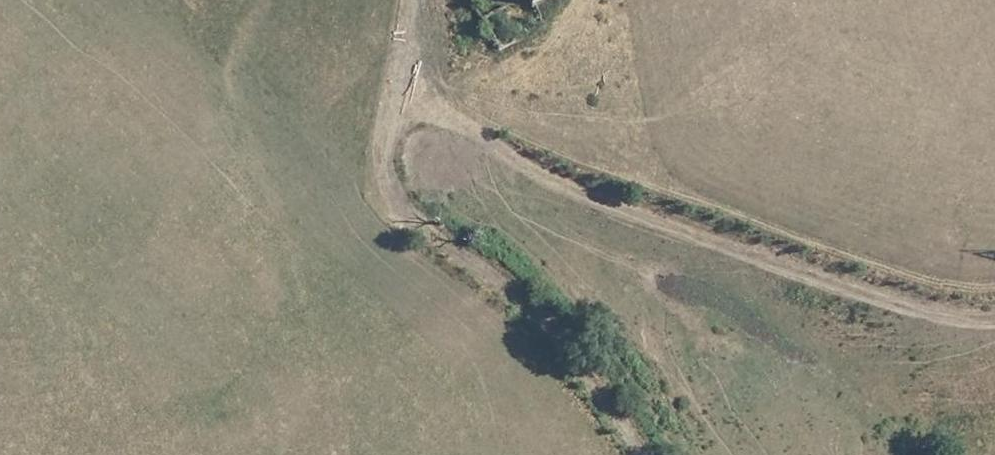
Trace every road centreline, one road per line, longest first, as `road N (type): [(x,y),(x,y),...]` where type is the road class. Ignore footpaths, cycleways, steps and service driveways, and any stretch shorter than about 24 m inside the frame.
road 1 (track): [(407,0),(396,75),(497,150),(577,190),(752,252),(938,311),(994,314)]
road 2 (track): [(396,75),(383,157),(390,188),(434,237),(520,297),(574,355),(644,454)]

